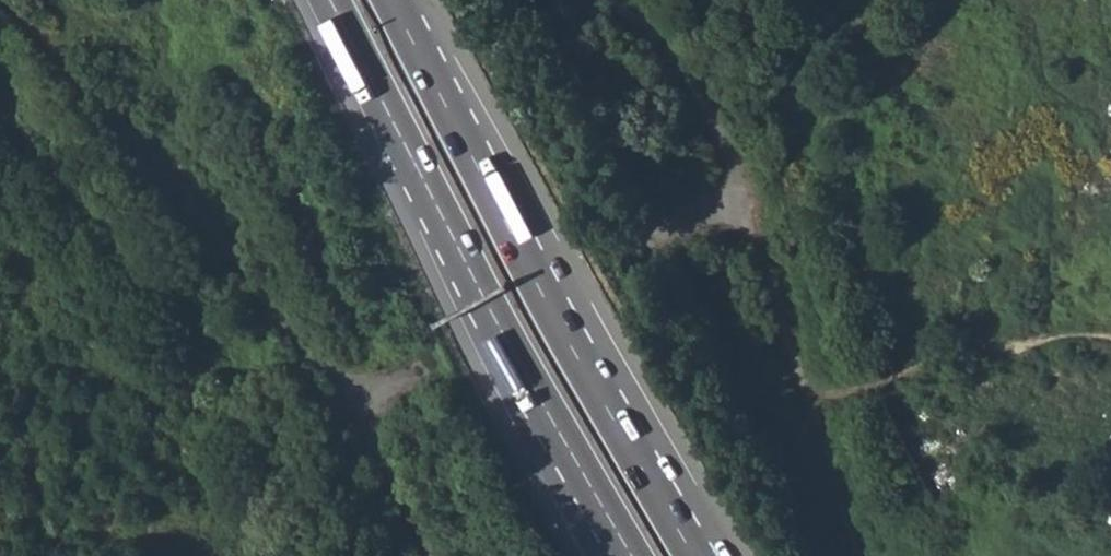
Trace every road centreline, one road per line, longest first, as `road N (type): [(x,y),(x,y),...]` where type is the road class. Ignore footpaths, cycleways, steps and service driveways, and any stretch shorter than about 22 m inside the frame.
road 1 (trunk): [(696,555),(577,351),(392,0)]
road 2 (trunk): [(331,0),(633,555)]

